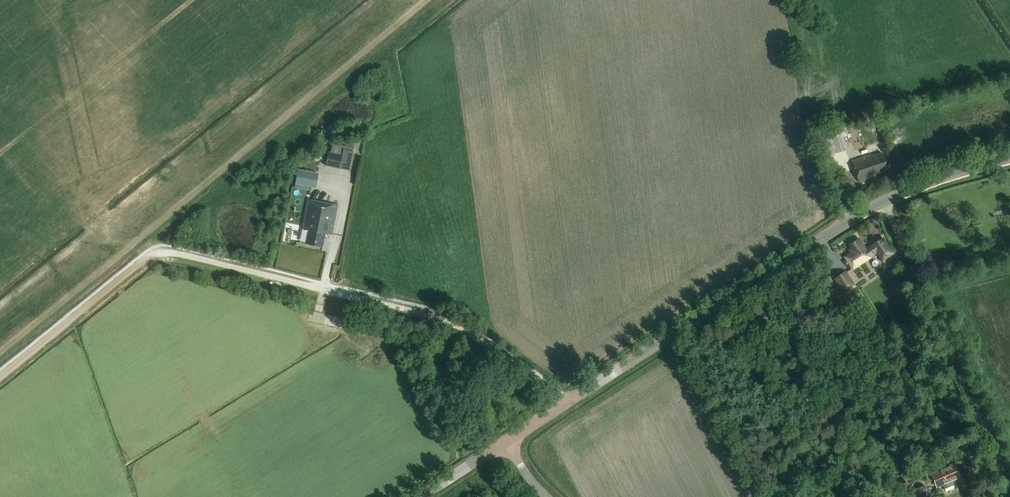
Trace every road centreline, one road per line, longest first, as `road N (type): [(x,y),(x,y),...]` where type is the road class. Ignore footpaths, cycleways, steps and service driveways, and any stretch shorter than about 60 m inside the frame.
road 1 (tertiary): [(506,442),(853,218),(917,186),(1009,157)]
road 2 (track): [(0,378),(158,254),(323,289)]
road 3 (track): [(883,202),(1009,493)]
road 4 (track): [(323,289),(462,327),(566,402)]

